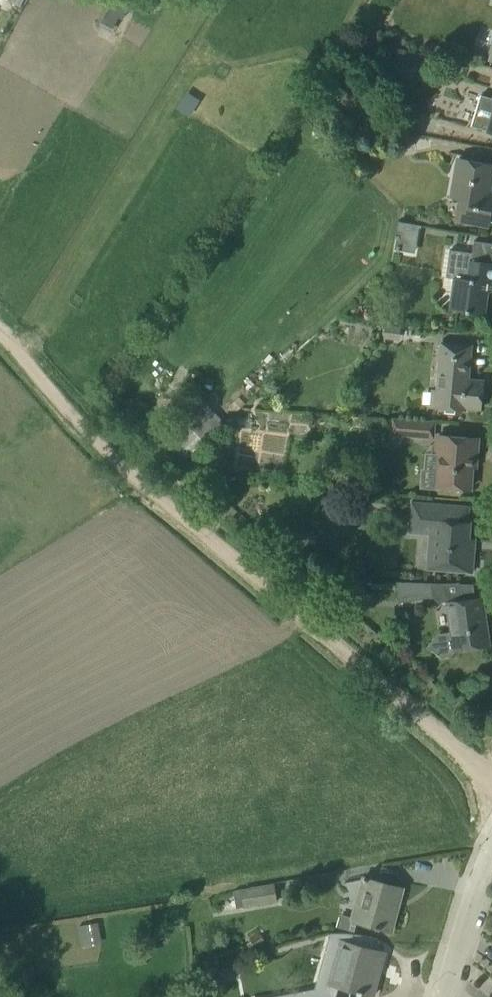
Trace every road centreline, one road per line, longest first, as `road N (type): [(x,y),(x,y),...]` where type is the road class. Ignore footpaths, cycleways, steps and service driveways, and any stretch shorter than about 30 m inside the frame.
road 1 (track): [(491,786),(151,491),(0,338)]
road 2 (residential): [(442,996),(491,854)]

